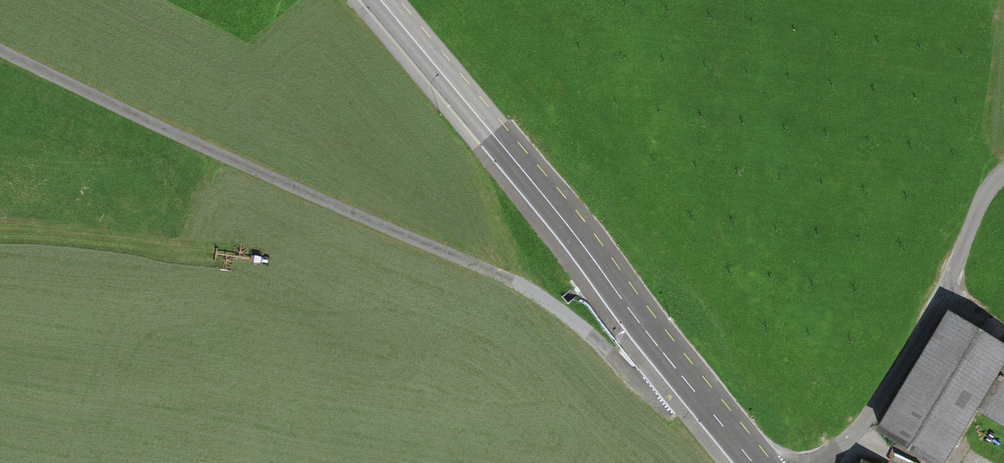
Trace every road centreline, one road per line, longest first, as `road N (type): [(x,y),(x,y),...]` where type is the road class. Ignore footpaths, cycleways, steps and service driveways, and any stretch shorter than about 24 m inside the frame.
road 1 (track): [(683,379),(653,403),(590,333),(512,281),(0,40)]
road 2 (secondary): [(754,462),(381,0)]
road 3 (track): [(1003,175),(989,187),(885,396),(855,435),(818,462)]

